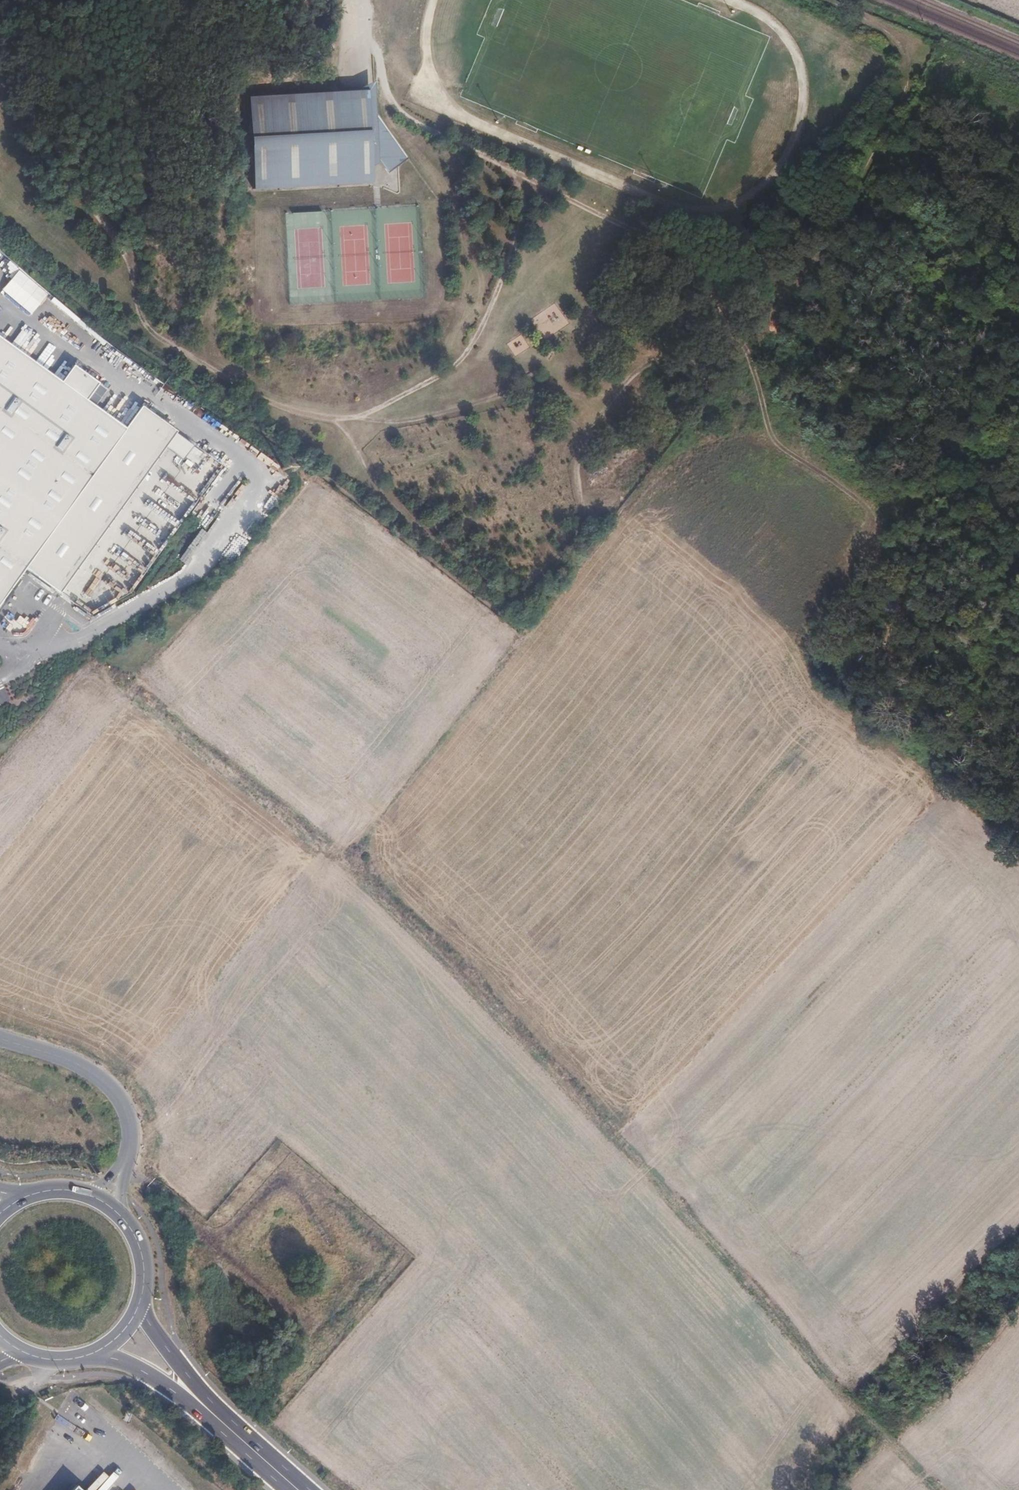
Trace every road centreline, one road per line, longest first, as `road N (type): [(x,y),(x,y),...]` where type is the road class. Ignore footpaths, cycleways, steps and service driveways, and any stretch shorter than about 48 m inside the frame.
road 1 (track): [(118,1172),(150,1183),(319,1331),(386,1265),(292,1175)]
road 2 (unclassified): [(123,1167),(131,1123),(117,1093),(85,1067),(0,1039)]
road 3 (secondary): [(247,1444),(160,1340),(140,1302)]
road 4 (secondary): [(96,1352),(147,1372),(247,1444)]

